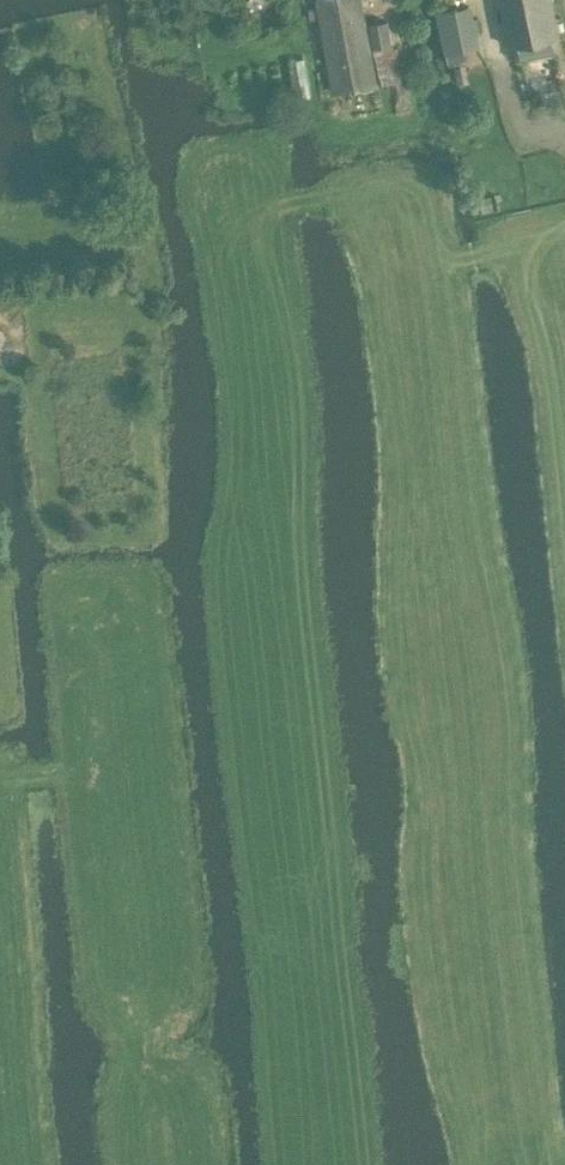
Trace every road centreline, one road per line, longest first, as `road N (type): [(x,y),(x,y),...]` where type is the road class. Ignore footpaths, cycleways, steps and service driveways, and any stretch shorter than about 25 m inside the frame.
road 1 (track): [(145,1115),(110,809),(92,779),(63,773),(0,781)]
road 2 (track): [(564,222),(535,245),(527,270),(564,477)]

